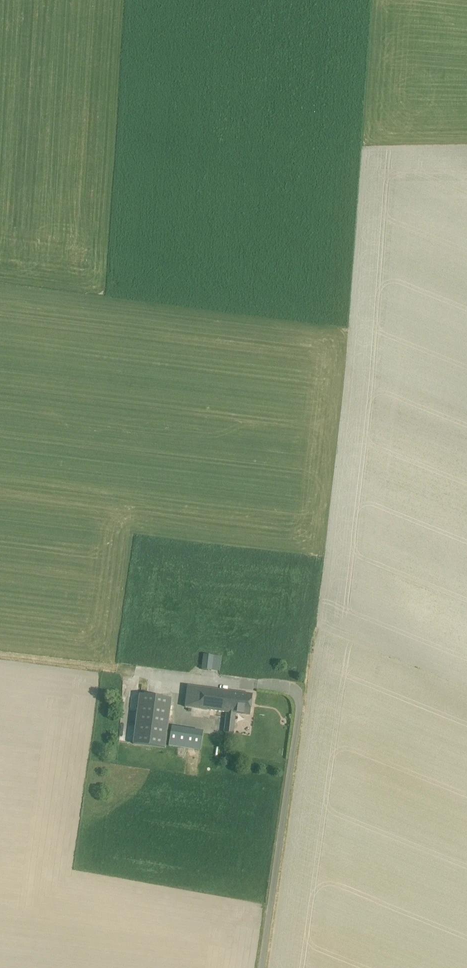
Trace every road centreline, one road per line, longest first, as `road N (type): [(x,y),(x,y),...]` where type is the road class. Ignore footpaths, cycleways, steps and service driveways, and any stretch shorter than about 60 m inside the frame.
road 1 (track): [(262,686),(0,654)]

